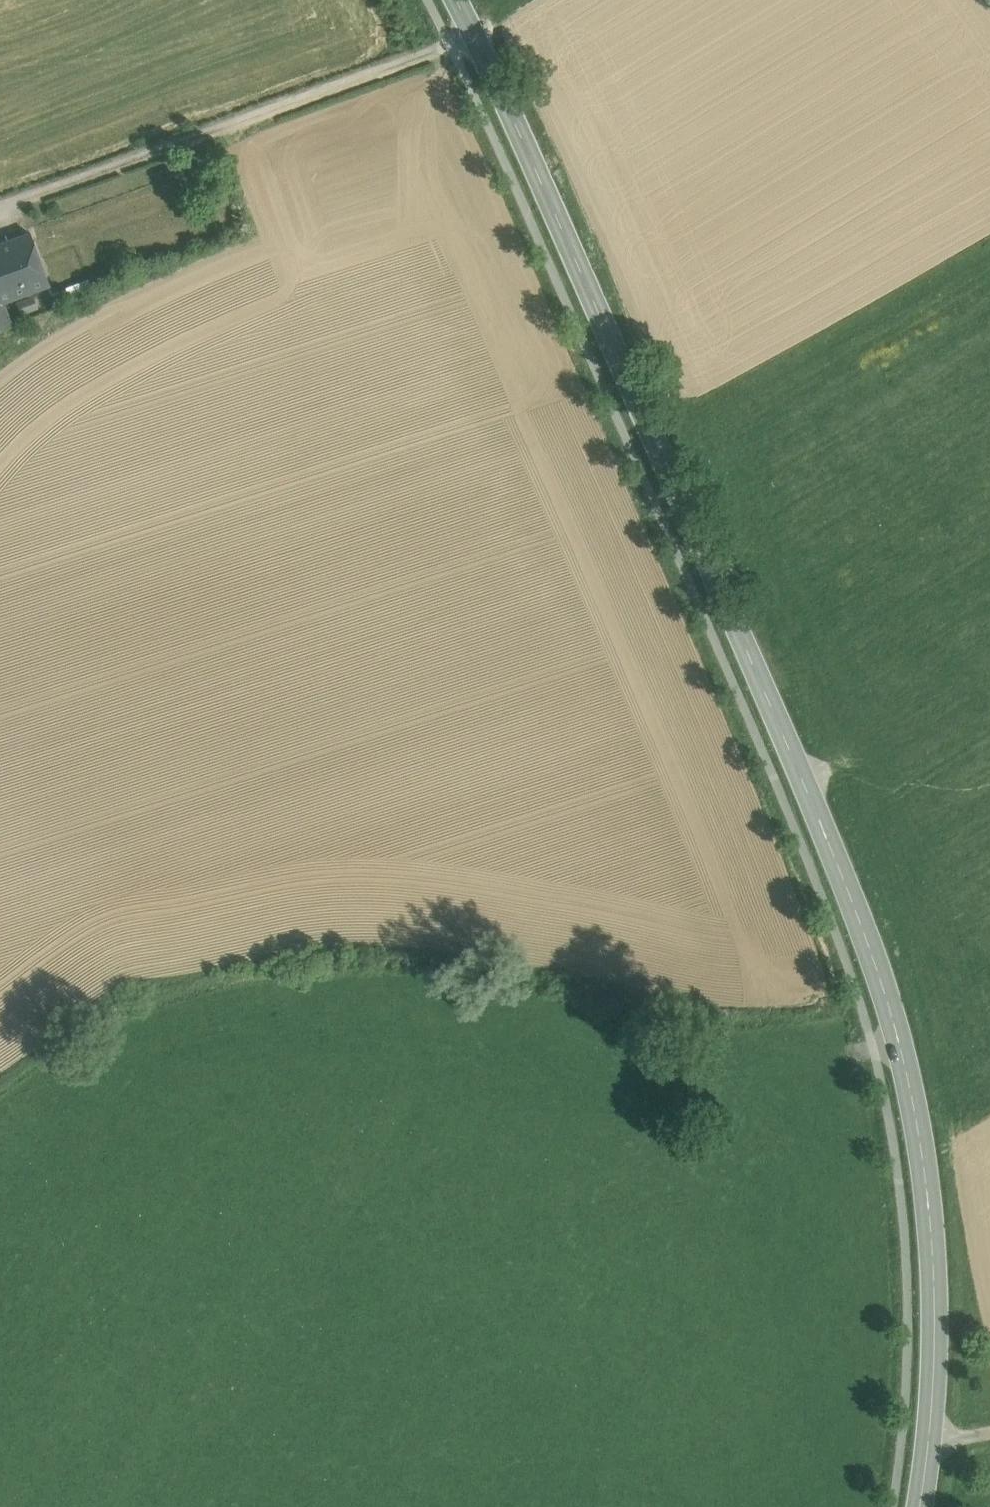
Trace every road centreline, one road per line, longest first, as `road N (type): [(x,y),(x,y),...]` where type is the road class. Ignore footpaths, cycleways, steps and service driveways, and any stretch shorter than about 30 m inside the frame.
road 1 (secondary): [(935,1506),(947,1287),(940,1176),(916,1064),(864,904),(759,661),(455,0)]

